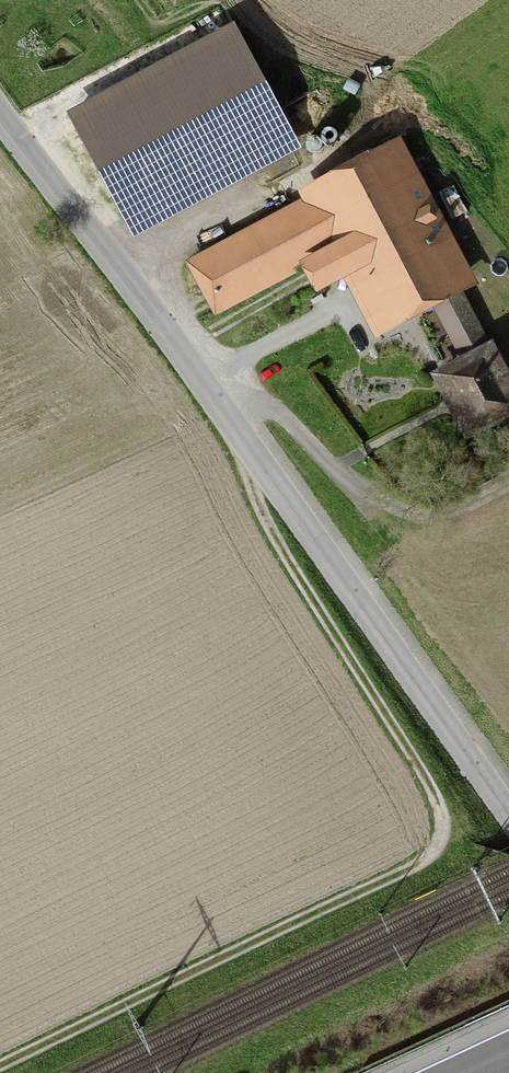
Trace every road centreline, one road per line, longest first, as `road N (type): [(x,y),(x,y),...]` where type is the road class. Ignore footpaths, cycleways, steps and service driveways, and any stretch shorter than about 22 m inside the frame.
road 1 (track): [(252,455),(254,489),(273,533),(426,779),(439,803),(440,840),(414,866),(0,1066)]
road 2 (unclassified): [(0,113),(508,812)]

